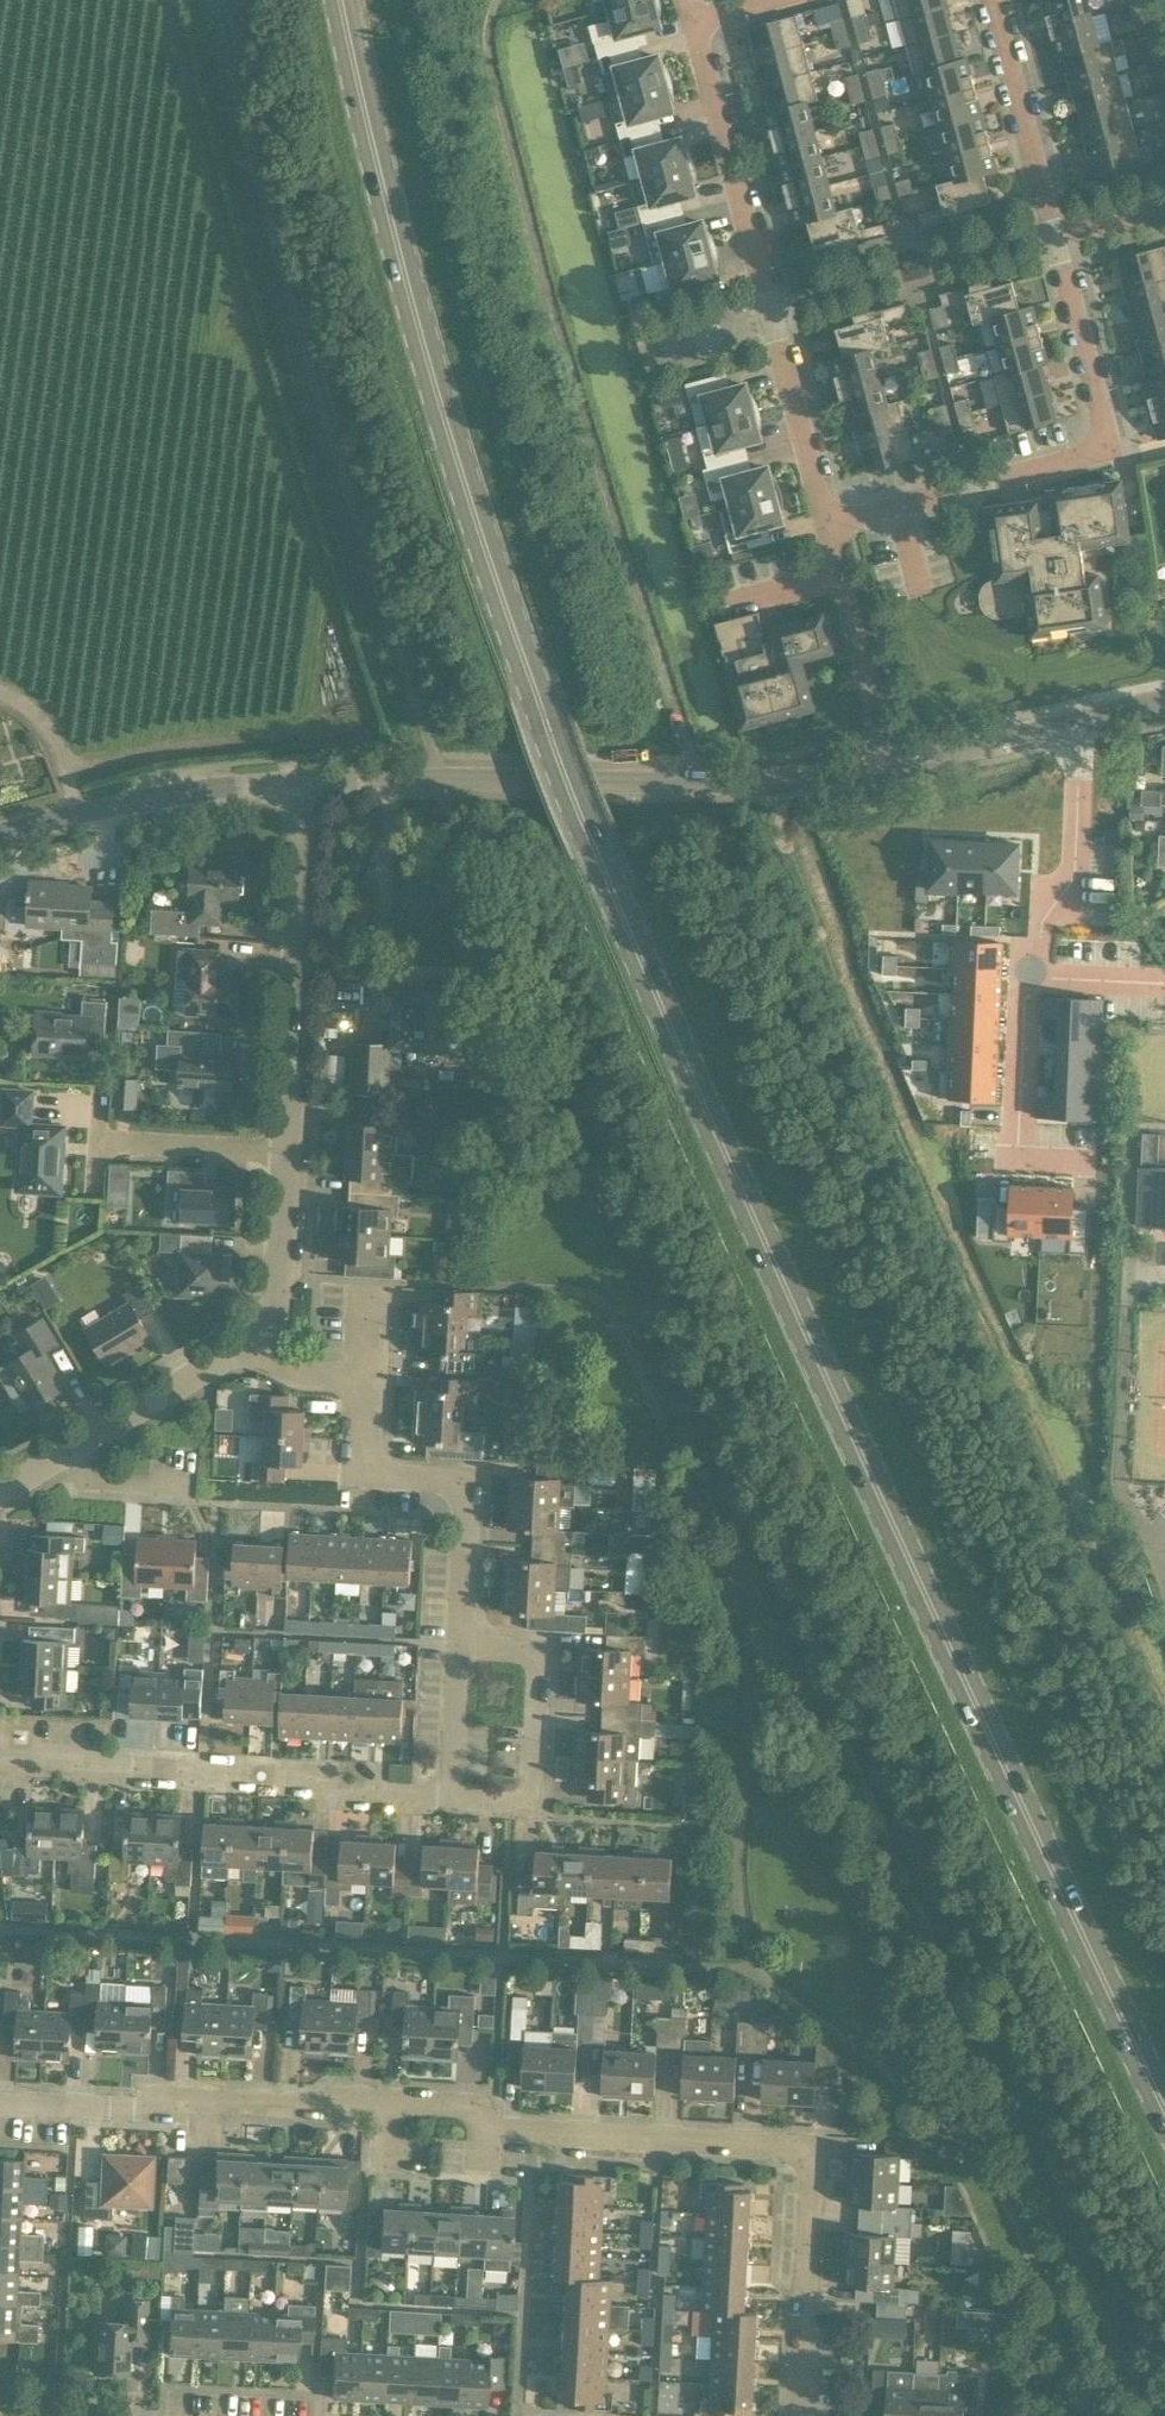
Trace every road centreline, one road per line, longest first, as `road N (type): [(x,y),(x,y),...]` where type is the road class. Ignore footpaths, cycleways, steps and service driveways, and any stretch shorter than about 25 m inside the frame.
road 1 (primary): [(1164,2104),(713,1131),(591,836),(464,478),(343,0)]
road 2 (residential): [(802,2415),(814,2150),(504,2129),(474,2107),(221,2092),(178,2112),(0,2103)]
road 3 (residential): [(777,0),(692,26),(830,526)]
road 4 (residential): [(305,783),(700,786),(893,767)]
road 5 (residential): [(305,783),(277,1306),(263,1344)]
road 6 (residential): [(830,526),(1083,459),(1104,441),(1054,235)]
road 7 (residential): [(452,1797),(342,1793),(311,1776),(0,1759)]
road 8 (residential): [(460,1647),(463,1493),(439,1481),(369,1470),(367,1380),(296,1370),(263,1344)]
road 9 (residential): [(1080,722),(1074,878),(1042,921),(1025,995),(1019,1145)]
road 10 (residential): [(452,1797),(533,1802),(542,1651),(460,1647)]
road 11 (residential): [(0,836),(198,793),(305,783)]
road 12 (residential): [(263,1344),(0,1494)]
road 13 (residential): [(893,767),(830,526)]
road 14 (residential): [(1054,235),(990,0)]
road 15 (residential): [(893,767),(1080,722)]
road 16 (residential): [(452,1797),(460,1647)]

